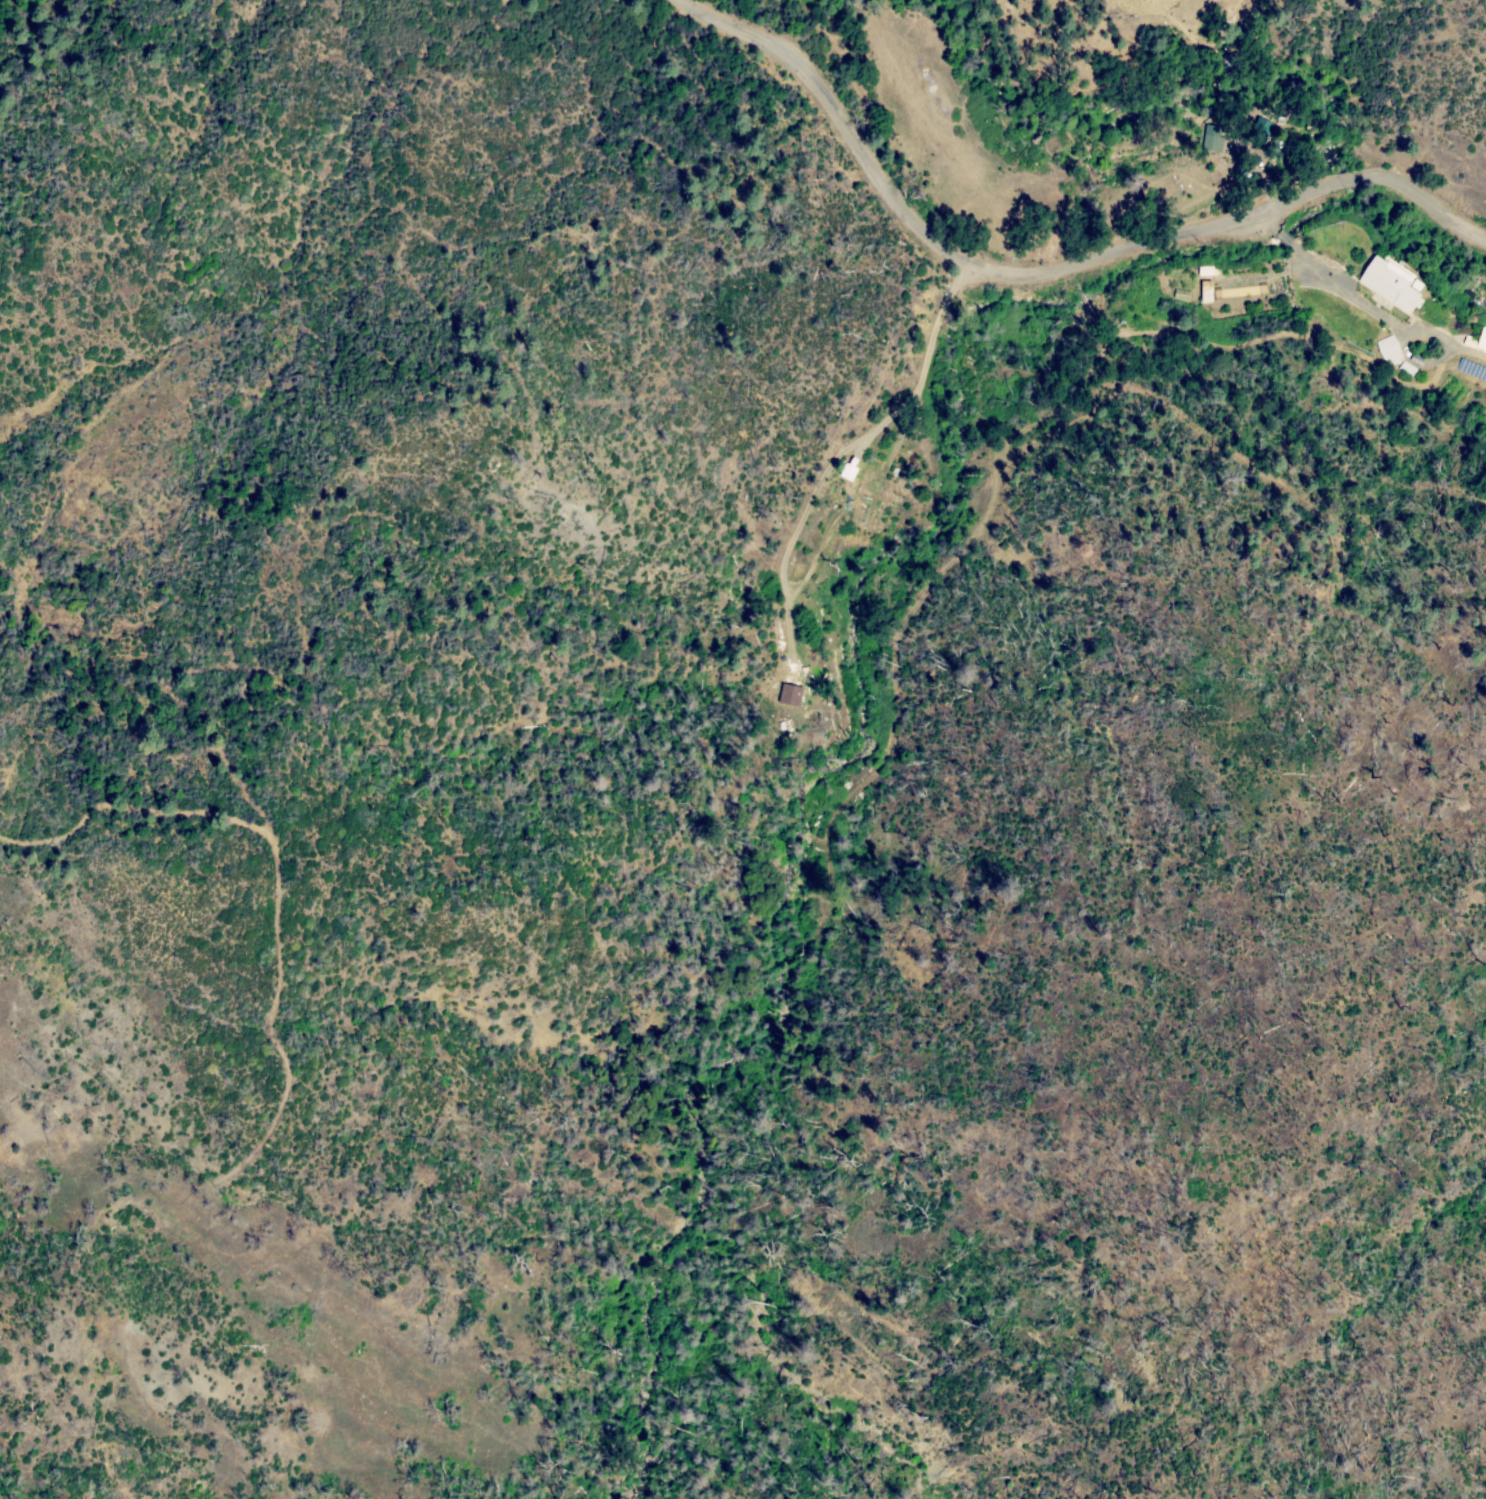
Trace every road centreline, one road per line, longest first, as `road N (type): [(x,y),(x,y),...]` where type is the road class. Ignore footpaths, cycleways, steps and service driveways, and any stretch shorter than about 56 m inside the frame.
road 1 (tertiary): [(1485,238),(1403,185),(1368,178),(1264,218),(1060,273),(974,263),(912,219),(792,64),(678,0)]
road 2 (track): [(0,837),(18,845),(69,836),(106,806),(219,813),(274,831)]
road 3 (residential): [(1485,357),(1398,325),(1328,283),(1288,255),(1264,218)]

